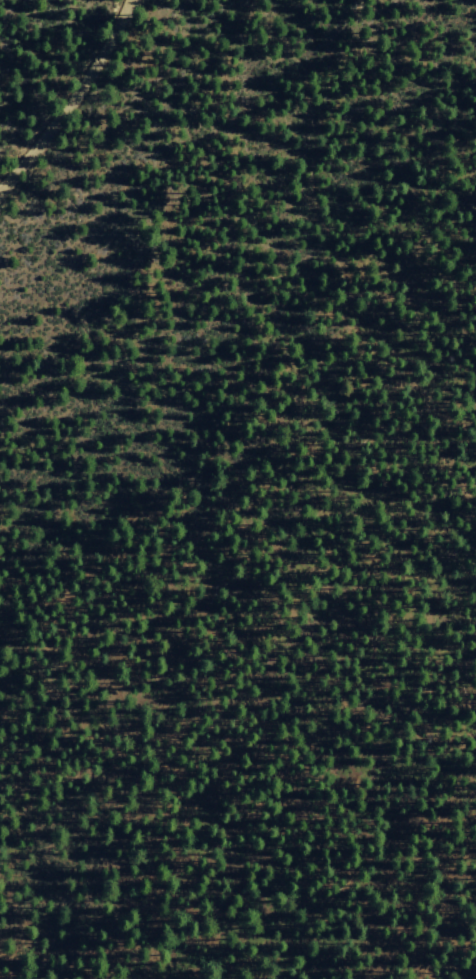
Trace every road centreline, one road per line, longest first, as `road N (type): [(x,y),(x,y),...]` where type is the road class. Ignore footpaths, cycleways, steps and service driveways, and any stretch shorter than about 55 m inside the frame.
road 1 (residential): [(137,0),(78,97),(0,189)]

